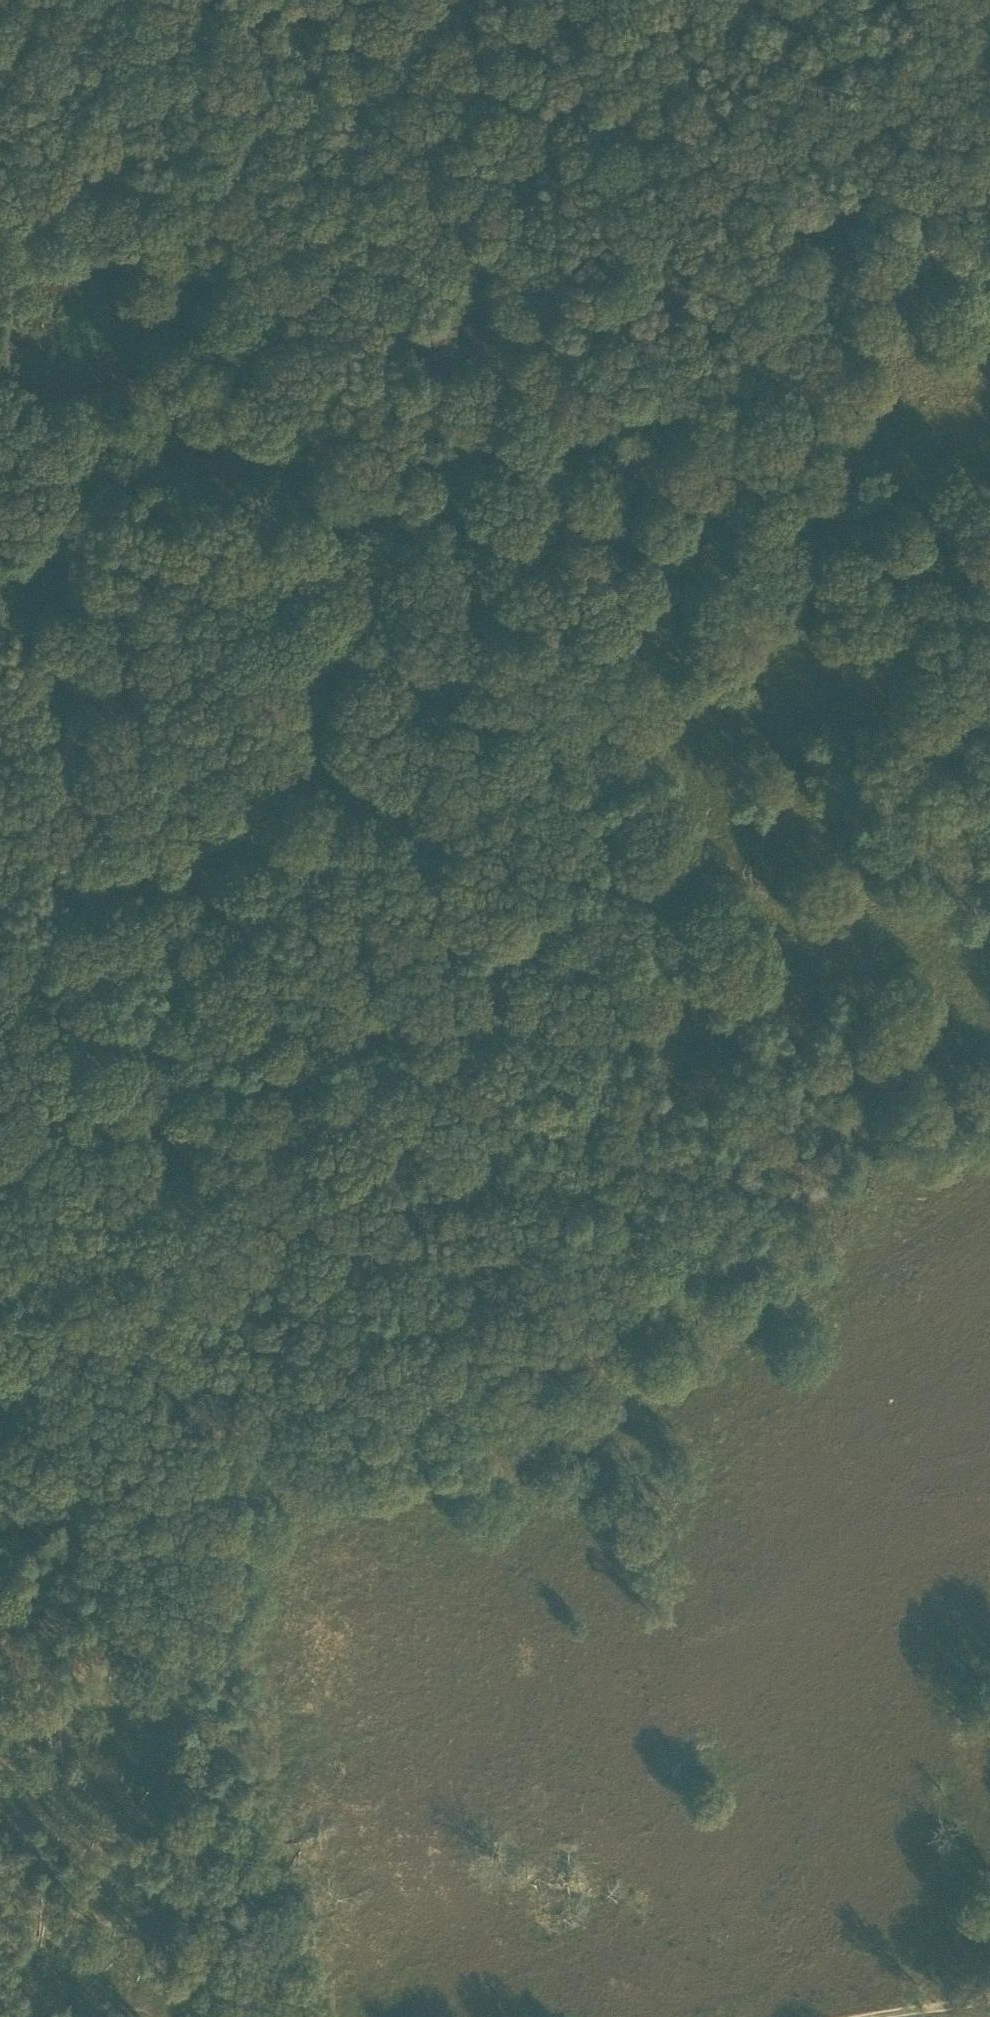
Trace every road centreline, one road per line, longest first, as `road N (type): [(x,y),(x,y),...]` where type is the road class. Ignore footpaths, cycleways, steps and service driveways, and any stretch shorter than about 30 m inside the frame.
road 1 (track): [(871,2016),(989,1992)]

